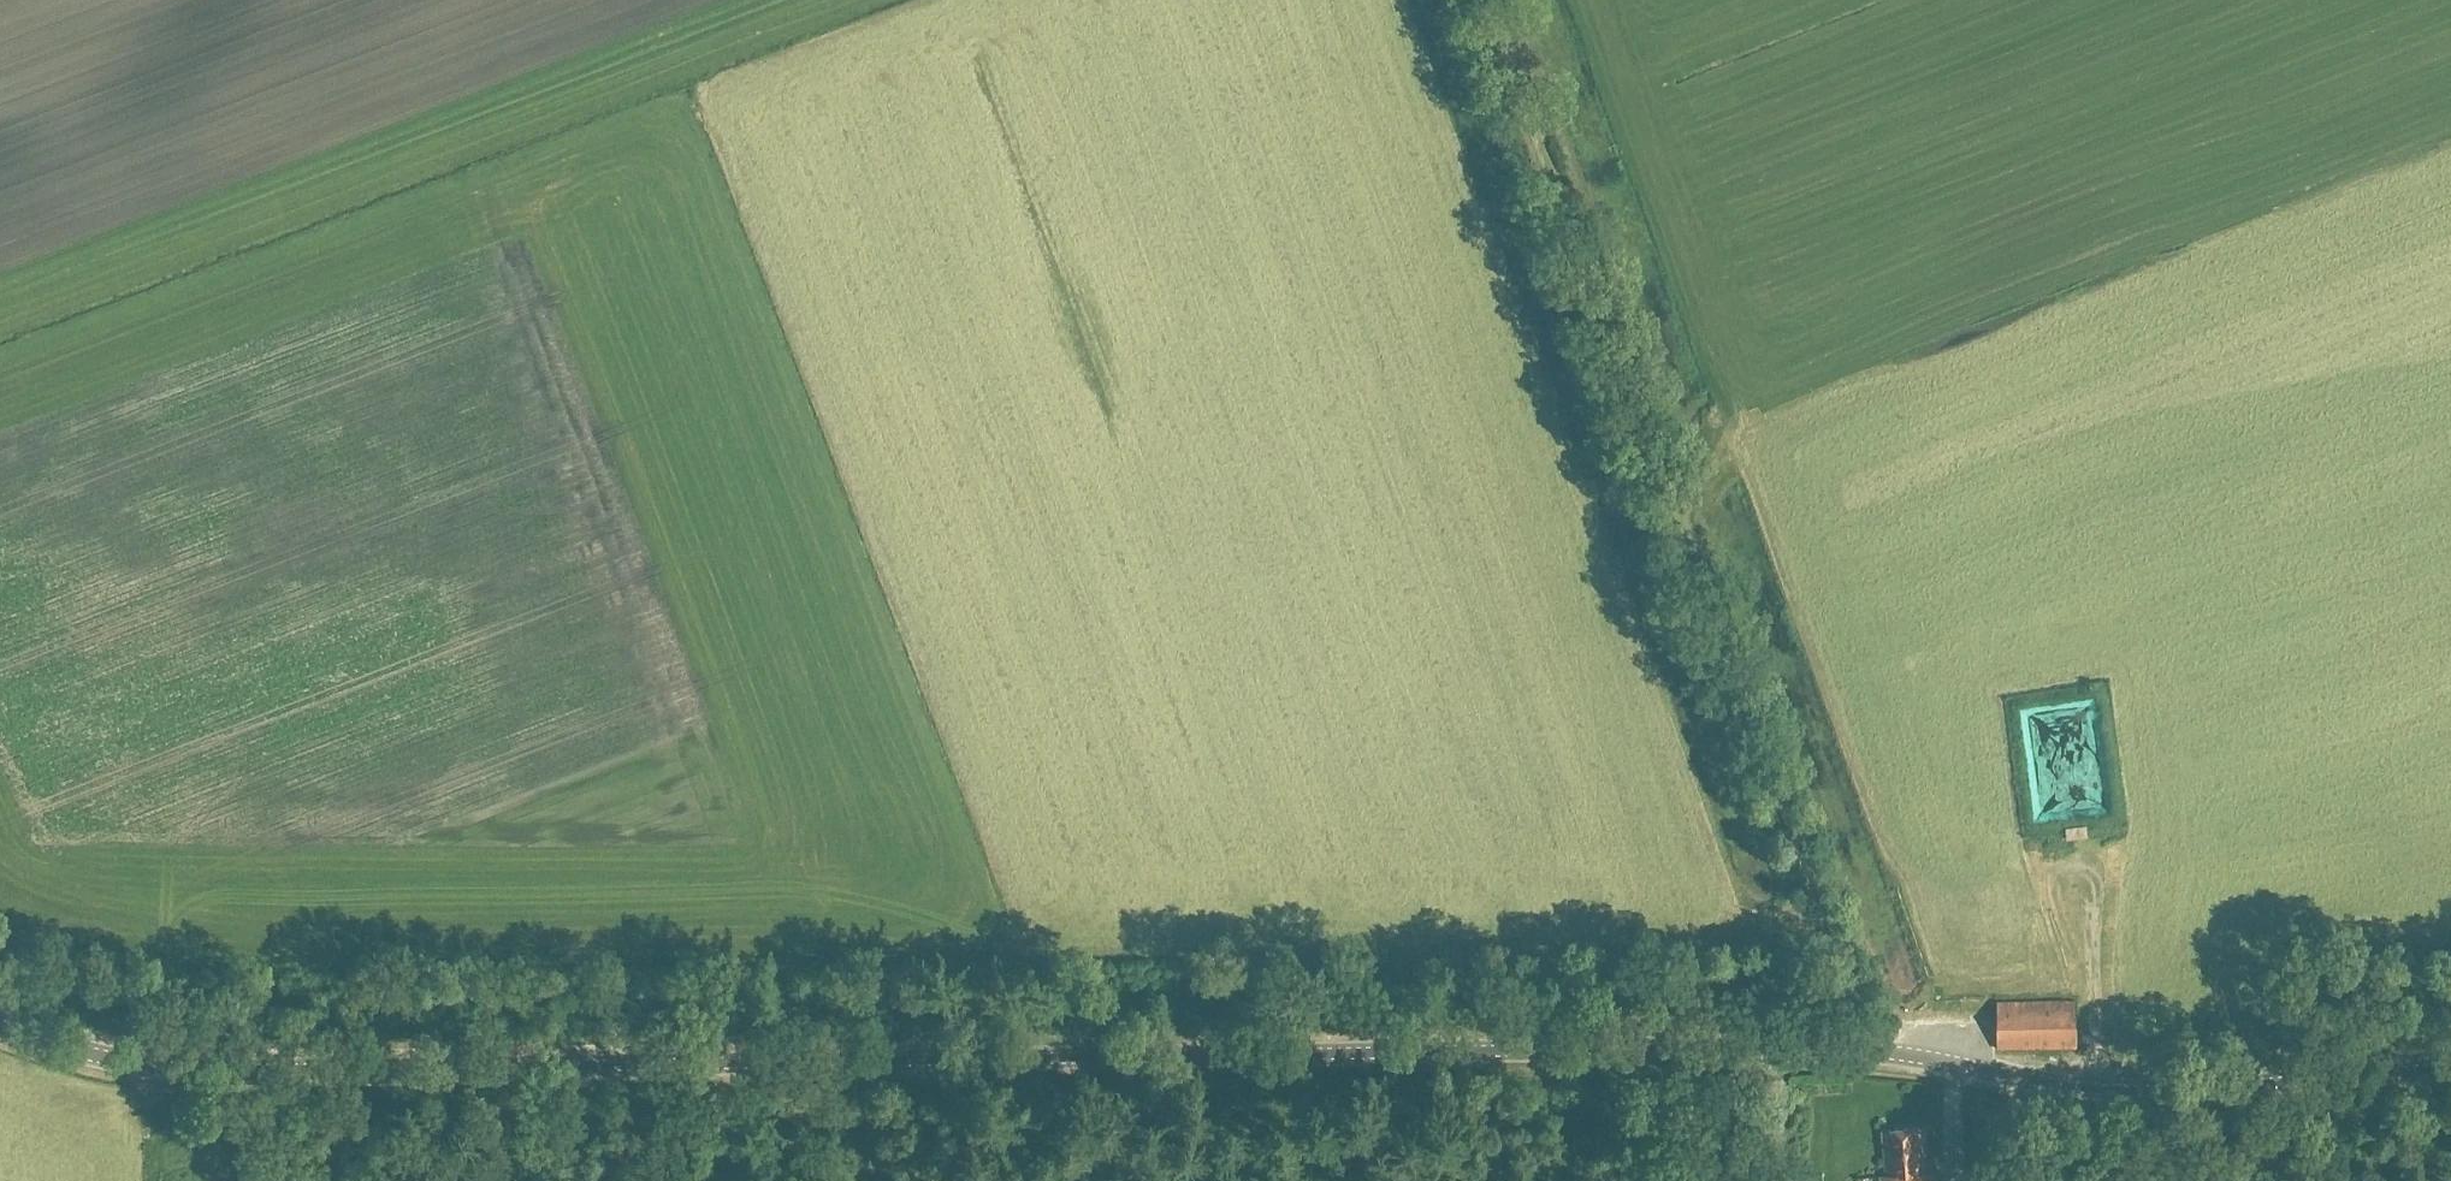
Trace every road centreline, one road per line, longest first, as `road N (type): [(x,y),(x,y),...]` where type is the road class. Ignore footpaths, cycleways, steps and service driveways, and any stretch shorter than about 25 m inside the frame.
road 1 (tertiary): [(2450,1070),(2100,1088),(1833,1049),(189,1070),(85,1054),(0,1026)]
road 2 (track): [(1494,0),(1737,654),(1860,1052)]
road 3 (track): [(154,952),(173,1180)]
road 4 (track): [(1549,1180),(1531,1051)]

